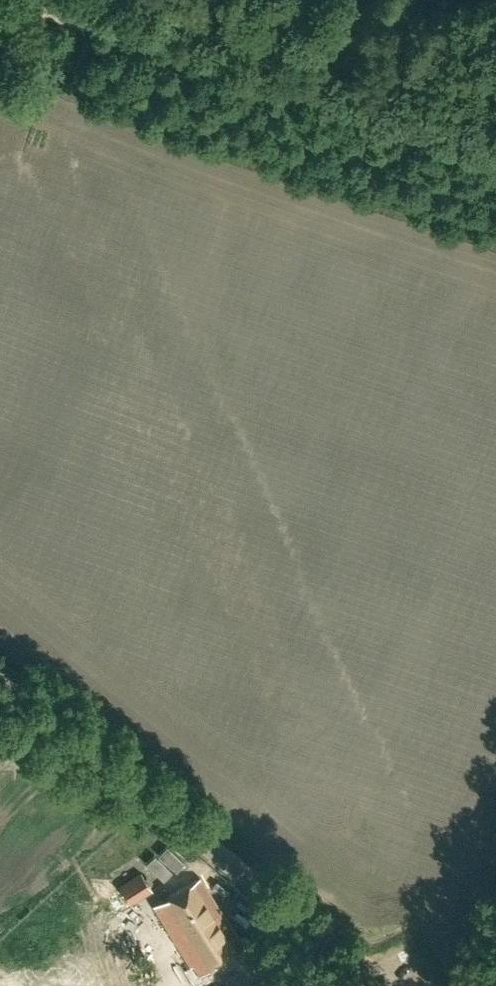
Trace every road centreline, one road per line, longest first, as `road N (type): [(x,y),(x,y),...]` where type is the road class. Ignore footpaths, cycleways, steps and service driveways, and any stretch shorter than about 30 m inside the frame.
road 1 (residential): [(389,985),(0,681)]

